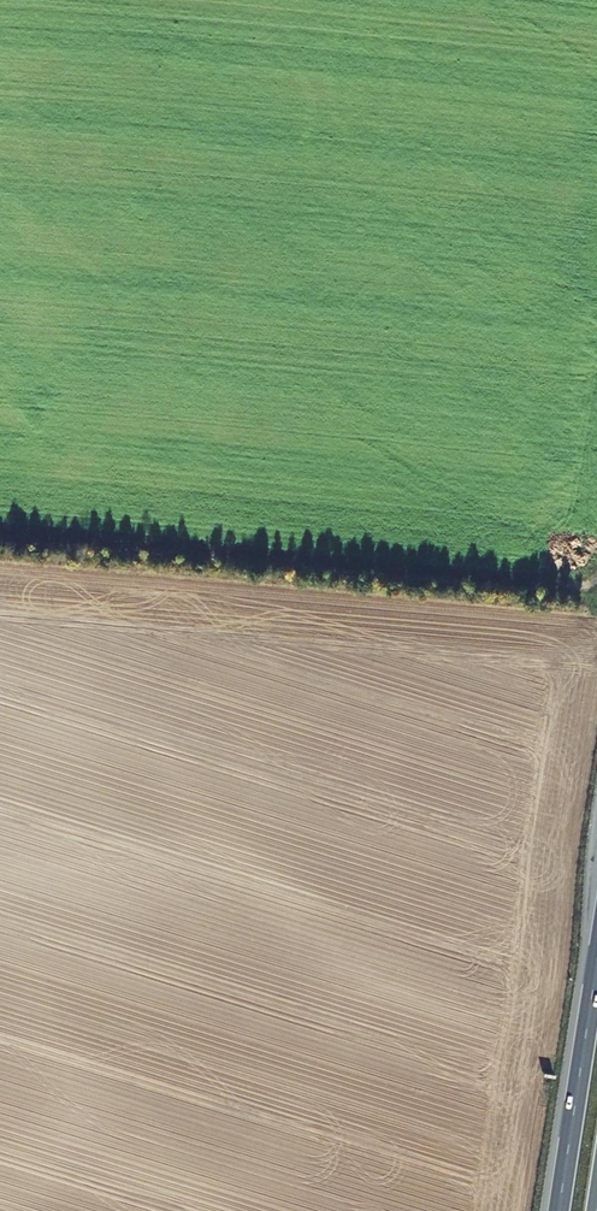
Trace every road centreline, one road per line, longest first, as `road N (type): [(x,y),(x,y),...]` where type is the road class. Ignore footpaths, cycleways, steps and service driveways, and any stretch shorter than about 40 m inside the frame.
road 1 (track): [(0,531),(596,585)]
road 2 (trunk): [(596,964),(558,1210)]

